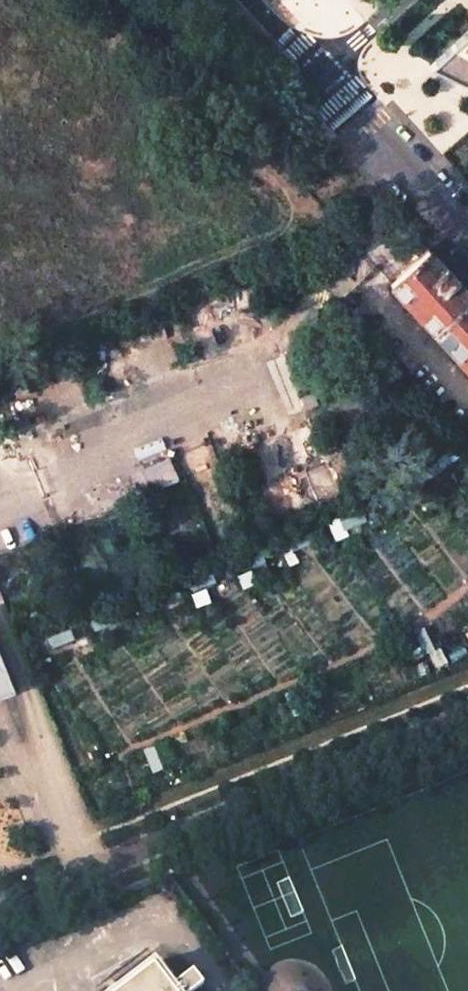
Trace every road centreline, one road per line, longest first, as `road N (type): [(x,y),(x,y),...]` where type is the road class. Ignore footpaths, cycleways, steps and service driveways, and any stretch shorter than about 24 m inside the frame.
road 1 (unclassified): [(467,236),(319,73)]

